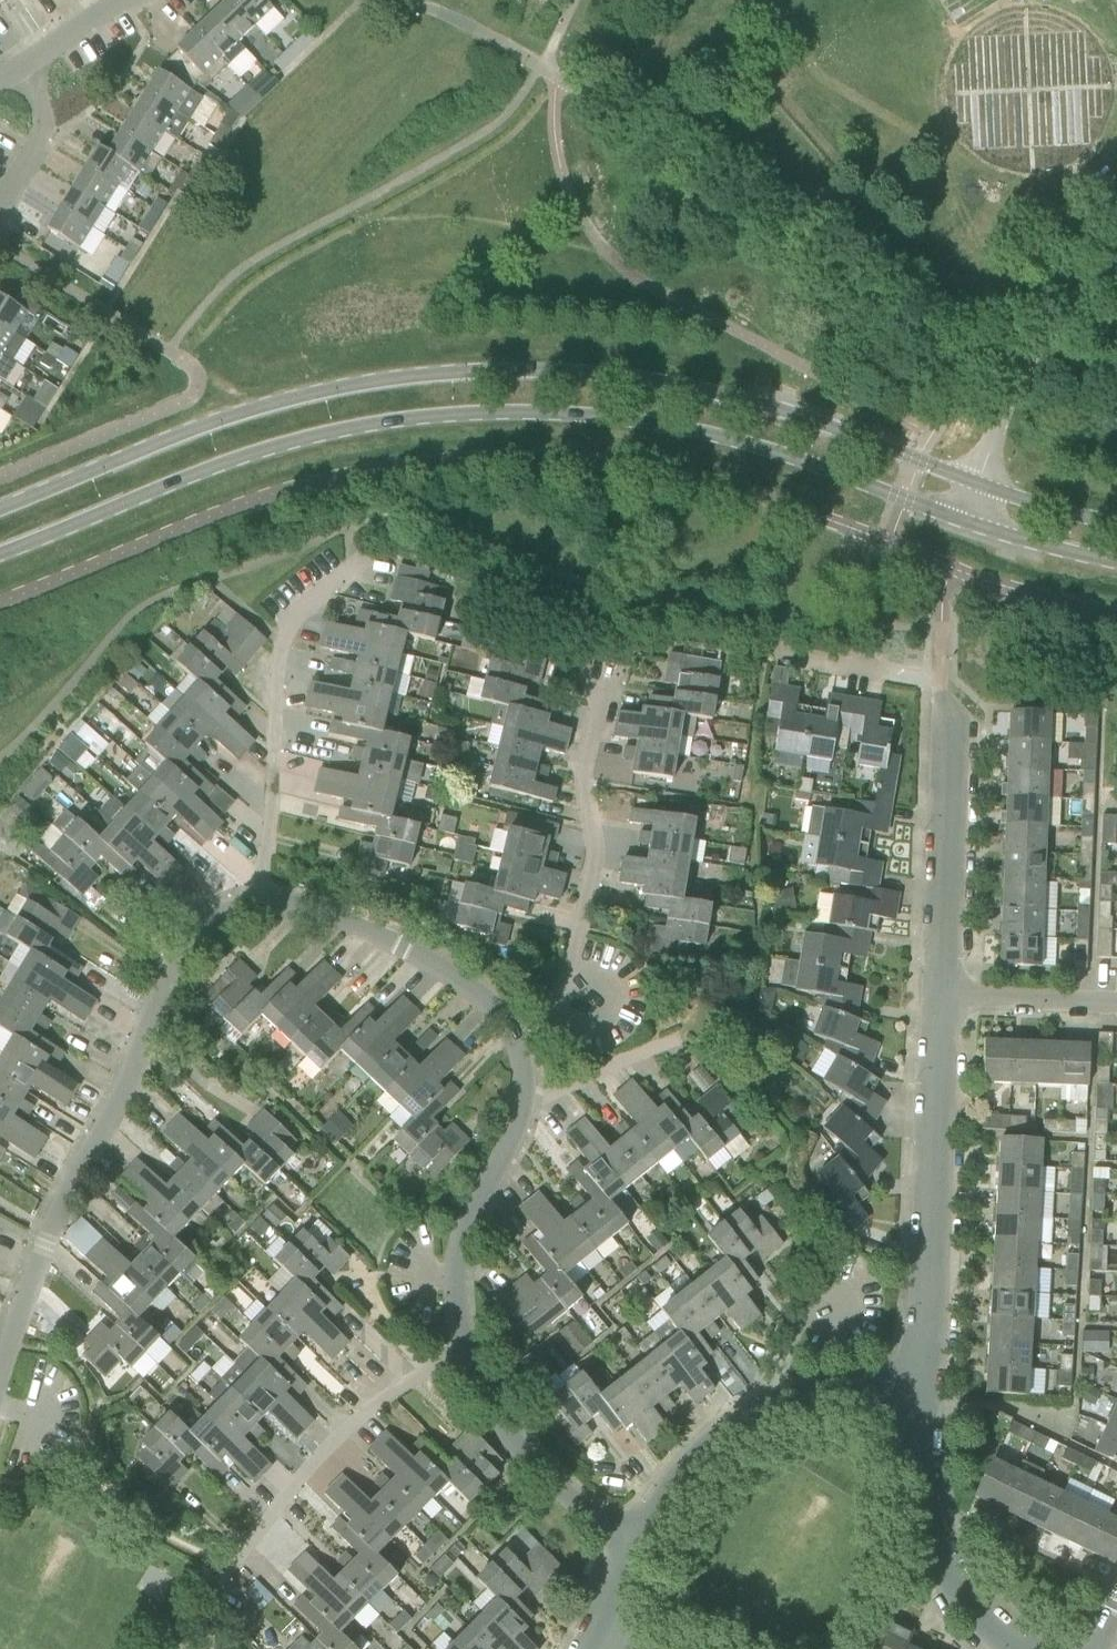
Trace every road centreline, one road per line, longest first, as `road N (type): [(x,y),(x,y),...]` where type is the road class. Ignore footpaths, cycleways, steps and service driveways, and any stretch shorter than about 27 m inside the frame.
road 1 (tertiary): [(978,485),(781,411),(696,391),(609,375),(467,372),(386,379),(250,411),(0,511)]
road 2 (tertiary): [(0,557),(264,449),(470,412),(686,431),(769,451),(964,523)]
road 3 (residential): [(0,1358),(56,1192),(177,934),(198,914),(263,904)]
road 4 (residential): [(920,1404),(940,996)]
road 5 (residential): [(210,1648),(210,1618),(230,1566),(309,1461),(404,1376),(462,1356)]
road 6 (residential): [(505,1049),(533,1039),(573,989),(585,950),(587,683)]
road 7 (residential): [(263,904),(276,647),(294,617),(362,558)]
road 8 (residential): [(635,1538),(658,1482),(738,1412),(784,1402),(920,1404)]
road 9 (residential): [(940,996),(955,723),(942,661)]
road 10 (residential): [(505,1049),(486,1005),(393,937),(328,908),(263,904)]
road 11 (residential): [(1025,1648),(990,1627),(953,1578),(927,1519),(920,1404)]
road 12 (residential): [(635,1538),(497,1434),(462,1356)]
road 13 (residential): [(462,1356),(461,1247),(508,1111)]
road 14 (residential): [(978,485),(1038,343),(1116,325)]
road 15 (residential): [(680,1036),(508,1111)]
road 16 (residential): [(1116,1003),(940,996)]
road 17 (tertiary): [(964,523),(1116,561)]
road 18 (residential): [(22,69),(44,114),(42,138),(0,200)]
road 19 (tertiary): [(1116,520),(978,485)]
road 20 (residential): [(121,0),(22,69)]

